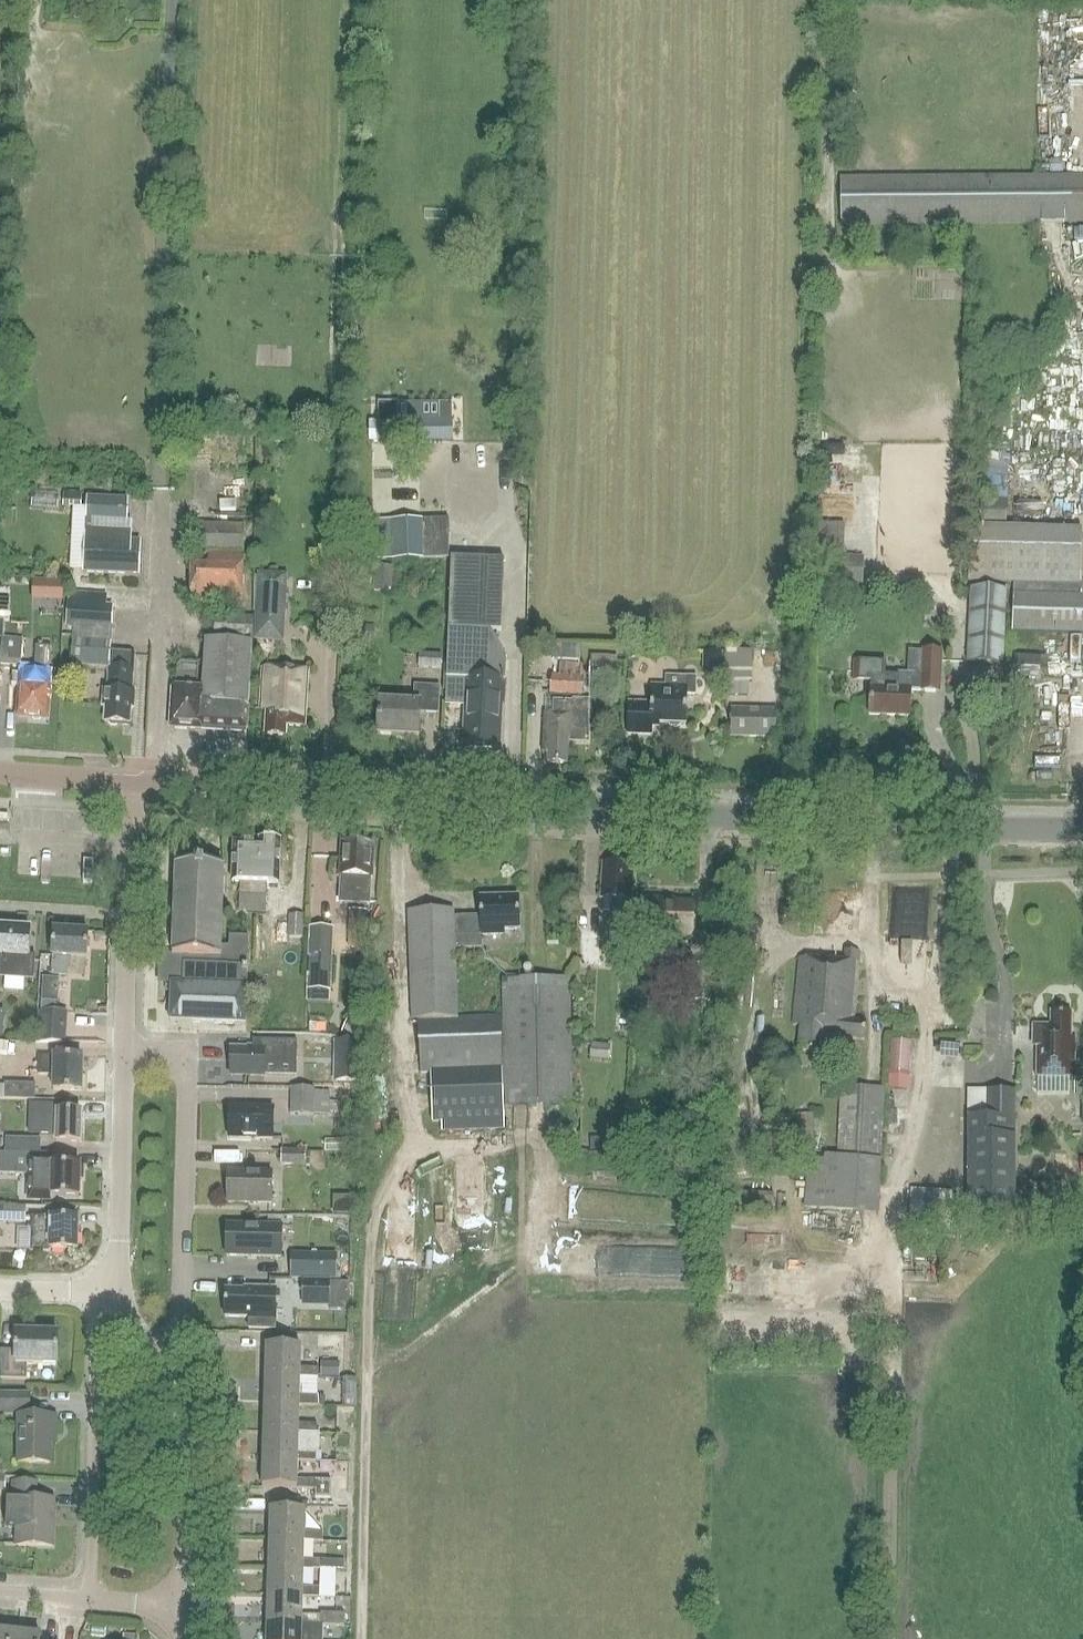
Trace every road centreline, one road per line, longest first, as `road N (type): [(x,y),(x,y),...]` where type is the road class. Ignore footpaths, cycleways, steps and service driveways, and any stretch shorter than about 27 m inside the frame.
road 1 (secondary): [(130,781),(892,825),(1082,827)]
road 2 (residential): [(126,1047),(161,1047),(185,1081),(177,1326),(155,1368)]
road 3 (residential): [(109,1292),(98,1324),(91,1600)]
road 4 (residential): [(126,1047),(130,781)]
road 5 (residential): [(180,1607),(190,1437),(155,1368)]
road 6 (residential): [(109,1292),(126,1047)]
road 7 (secondary): [(0,773),(130,781)]

